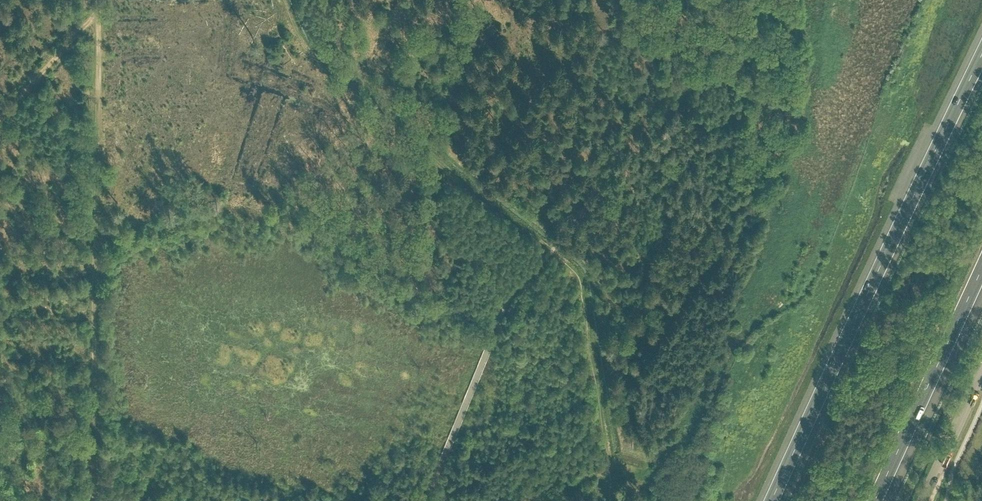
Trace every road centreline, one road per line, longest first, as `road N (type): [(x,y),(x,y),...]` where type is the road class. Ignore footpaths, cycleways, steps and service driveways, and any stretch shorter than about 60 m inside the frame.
road 1 (motorway): [(981,54),(771,500)]
road 2 (track): [(92,500),(99,10)]
road 3 (motorway): [(874,500),(981,268)]
road 4 (track): [(0,118),(100,0)]
road 5 (secondary): [(922,500),(981,371)]

